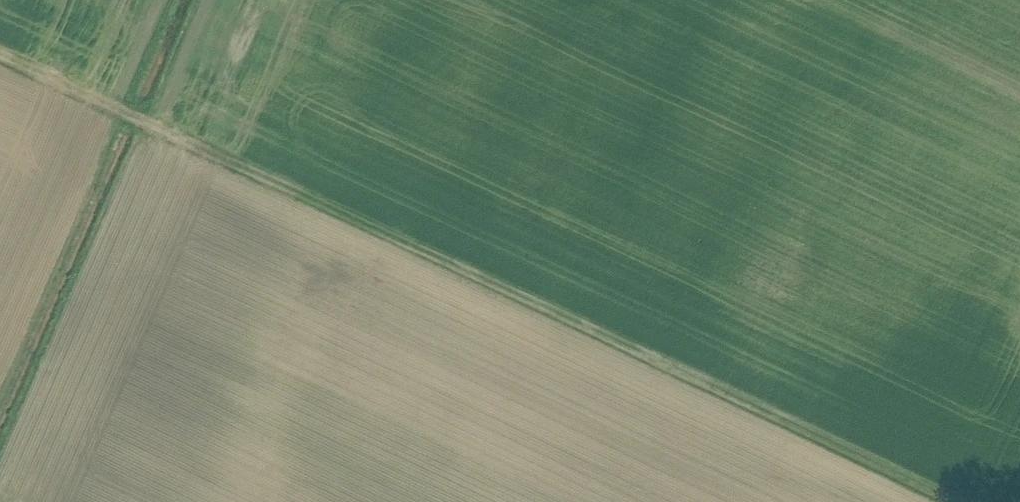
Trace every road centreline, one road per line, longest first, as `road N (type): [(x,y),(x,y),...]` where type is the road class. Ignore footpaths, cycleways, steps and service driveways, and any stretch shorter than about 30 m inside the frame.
road 1 (track): [(0,58),(952,501)]

